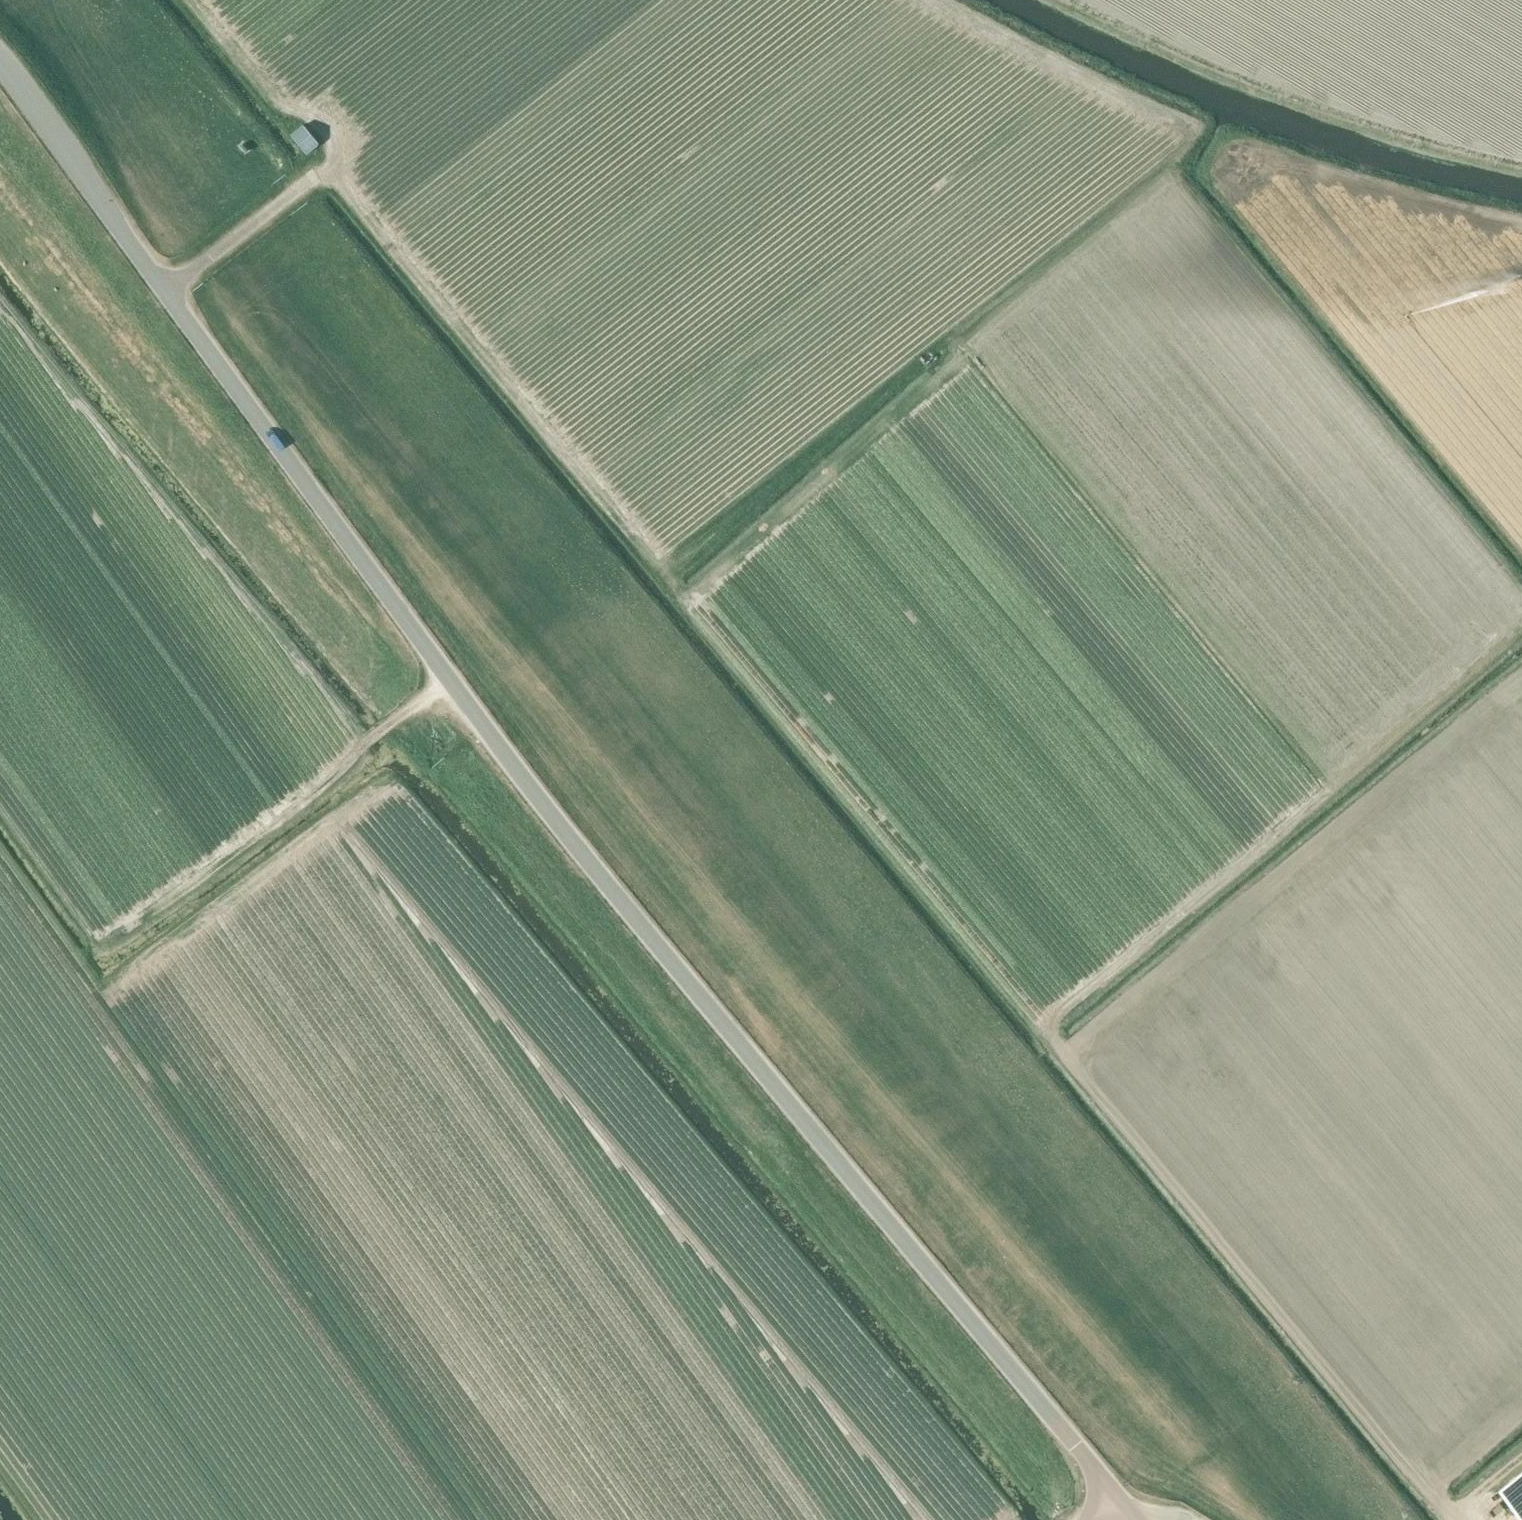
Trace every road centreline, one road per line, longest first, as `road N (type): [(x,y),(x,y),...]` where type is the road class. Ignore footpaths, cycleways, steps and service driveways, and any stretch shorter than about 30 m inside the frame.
road 1 (tertiary): [(1121,1504),(448,681),(164,283)]
road 2 (tertiary): [(0,65),(164,283)]

